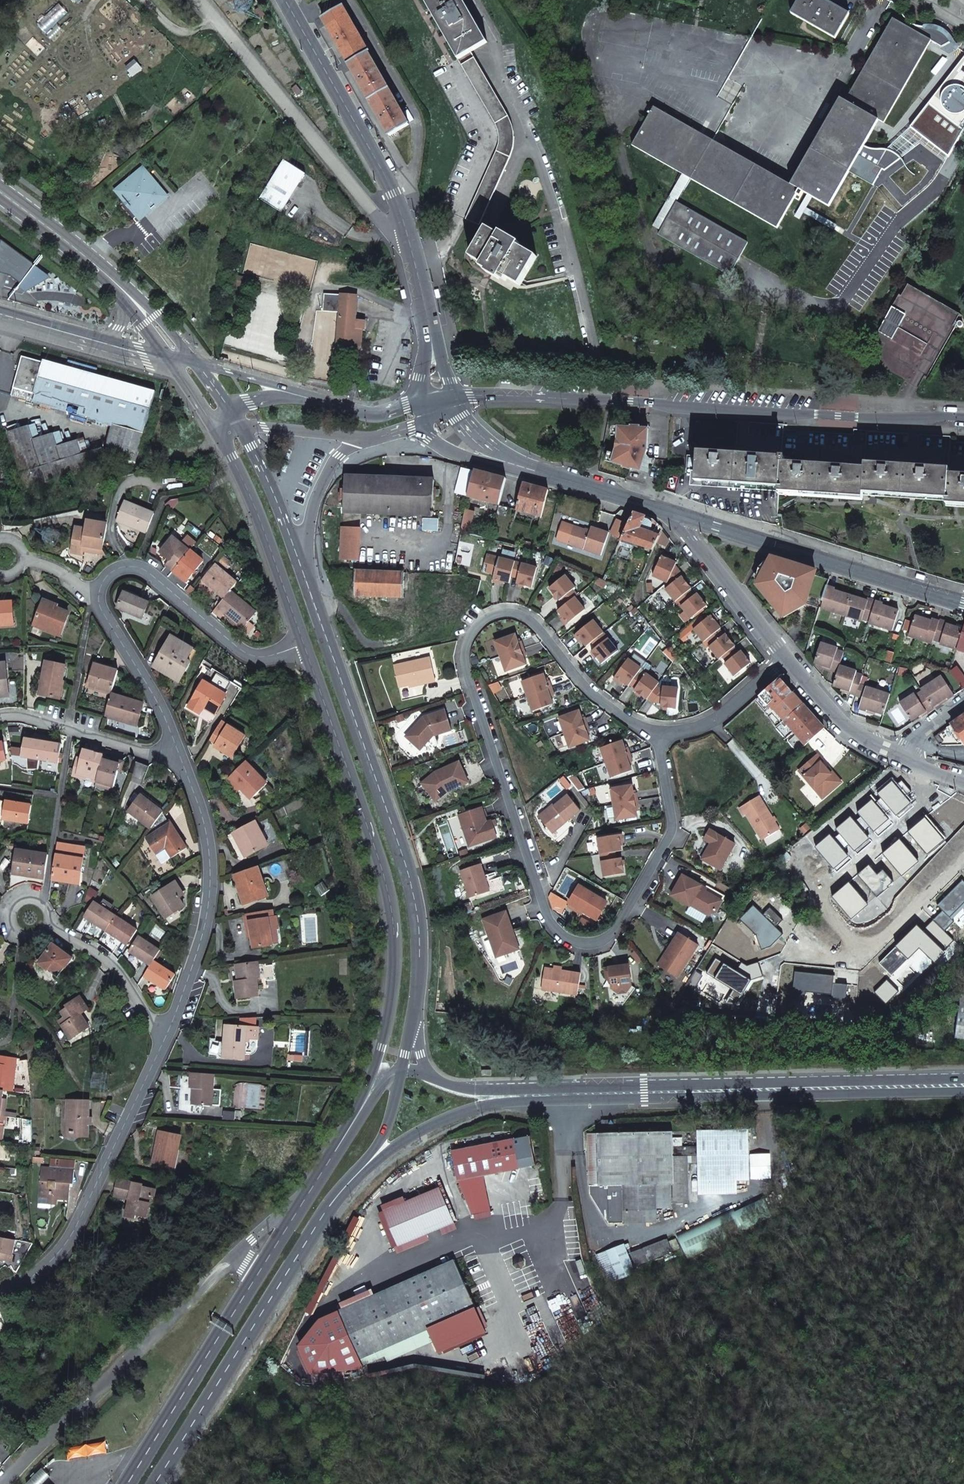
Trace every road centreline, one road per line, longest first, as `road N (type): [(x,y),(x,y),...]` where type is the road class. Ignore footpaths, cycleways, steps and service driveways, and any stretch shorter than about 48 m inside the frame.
road 1 (residential): [(661,731),(595,693),(536,625),(506,612),(477,623),(461,647),(546,919),(562,936),(591,945),(611,936),(673,833)]
road 2 (secondary): [(963,418),(455,395)]
road 3 (secondary): [(412,1032),(421,962),(412,887),(300,562)]
road 4 (secondary): [(306,649),(369,826),(394,933),(393,1001),(363,1104)]
road 5 (secondary): [(963,1085),(500,1097)]
road 6 (secondary): [(156,1483),(344,1189)]
road 7 (residential): [(412,249),(198,0)]
road 8 (residential): [(230,1257),(3,1483)]
road 9 (residential): [(164,1039),(77,1228),(54,1259),(0,1292)]
road 10 (secondary): [(671,512),(963,604)]
road 11 (residential): [(183,764),(211,866),(191,984),(164,1039)]
road 12 (unclassified): [(412,249),(394,192),(285,0)]
road 13 (residential): [(306,649),(255,656),(137,567),(109,574),(99,603)]
road 14 (secondary): [(216,429),(264,528),(306,649)]
road 15 (secondary): [(253,1284),(129,1483)]
road 16 (residential): [(183,764),(0,718)]
road 17 (residential): [(788,657),(671,512)]
road 18 (secondary): [(344,1189),(414,1134),(500,1097)]
road 19 (residential): [(99,603),(160,702),(183,764)]
road 20 (residential): [(164,1039),(104,953),(50,926)]
road 21 (tertiary): [(0,191),(129,294)]
road 22 (secondary): [(515,466),(671,512)]
road 23 (secondary): [(300,562),(233,420)]
road 24 (residential): [(788,657),(729,708),(661,731)]
road 25 (residential): [(890,753),(838,719),(788,657)]
road 26 (secondary): [(300,562),(315,500),(352,441)]
road 27 (secondary): [(344,1189),(385,1128),(403,1071)]
road 28 (secondary): [(363,1104),(297,1210)]
road 29 (unclassified): [(233,420),(352,441)]
road 30 (residential): [(50,926),(22,936),(11,910),(23,898),(38,897),(51,921)]

